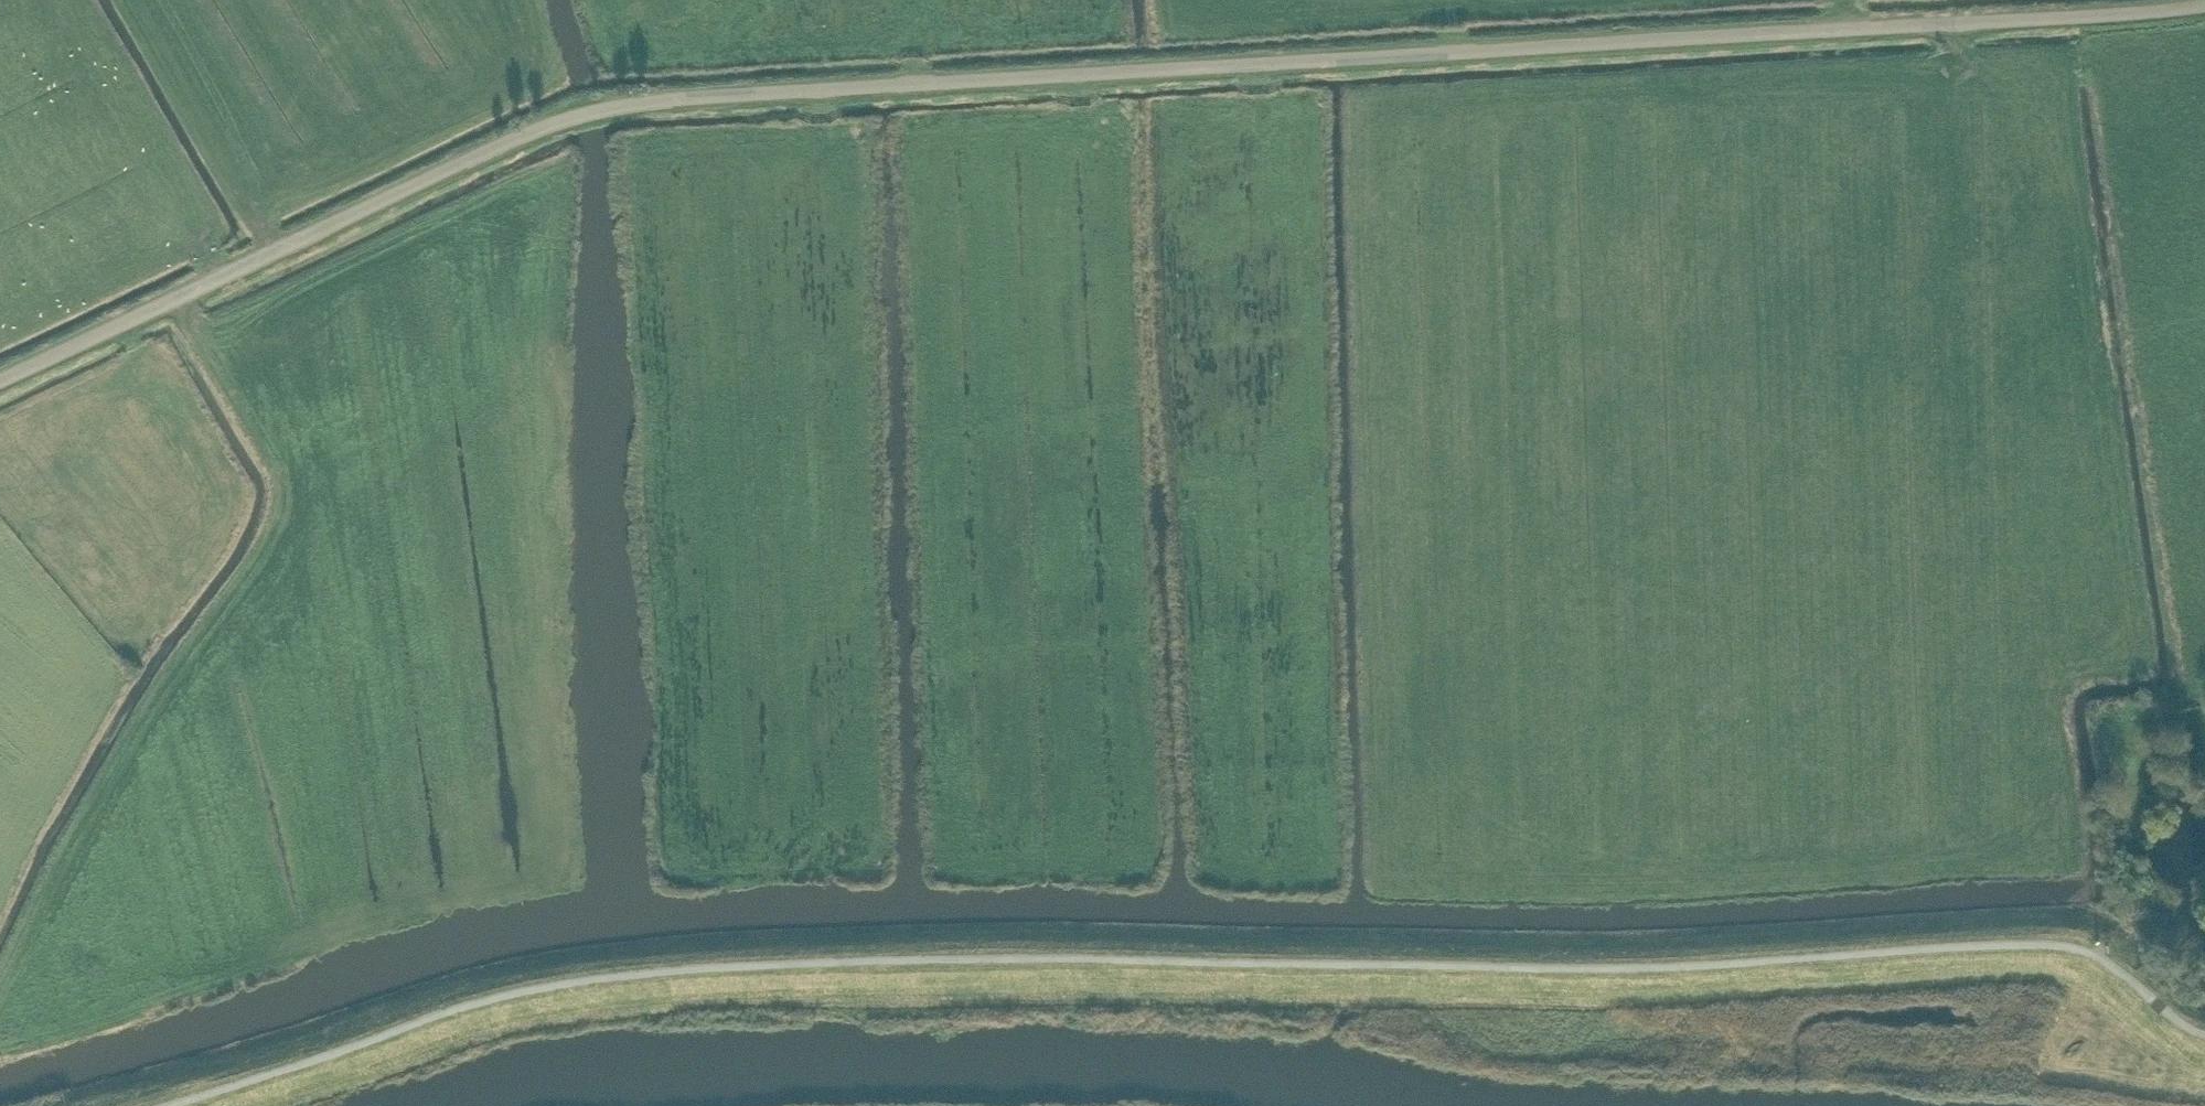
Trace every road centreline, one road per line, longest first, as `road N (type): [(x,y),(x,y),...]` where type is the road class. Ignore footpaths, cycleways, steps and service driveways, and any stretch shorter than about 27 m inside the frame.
road 1 (unclassified): [(0,381),(461,164),(603,109),(2204,5)]

